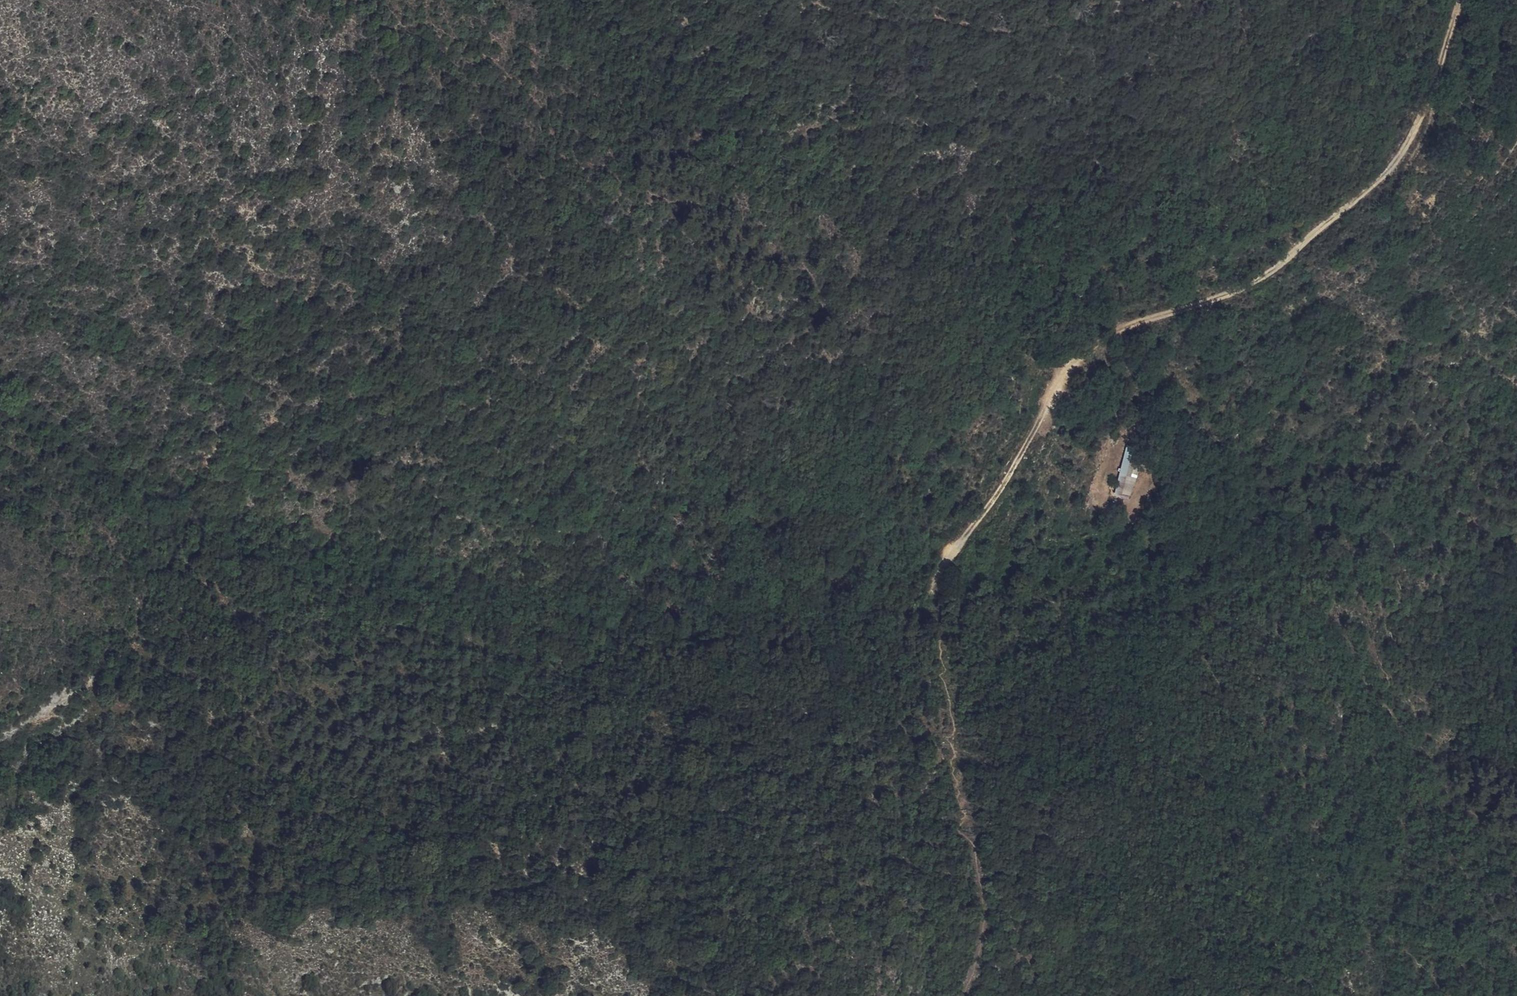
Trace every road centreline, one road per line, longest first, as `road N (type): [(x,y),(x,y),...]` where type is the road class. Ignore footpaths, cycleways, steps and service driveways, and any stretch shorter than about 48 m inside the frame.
road 1 (track): [(1458,0),(1410,145),(1276,278),(1121,325),(1067,366),(974,529),(939,566)]

